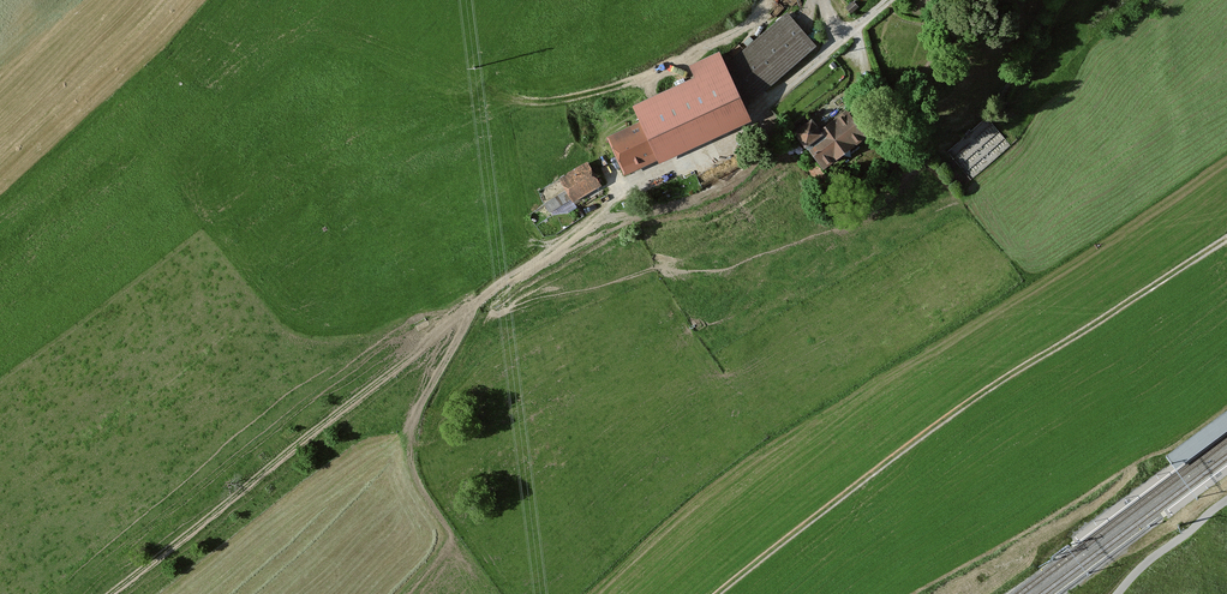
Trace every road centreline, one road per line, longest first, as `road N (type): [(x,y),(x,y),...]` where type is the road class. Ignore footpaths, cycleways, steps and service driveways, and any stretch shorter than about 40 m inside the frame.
road 1 (track): [(616,193),(594,226),(465,309),(109,593)]
road 2 (track): [(726,593),(943,415),(1226,239)]
road 3 (residential): [(751,122),(888,0)]
road 4 (track): [(465,309),(395,452)]
road 5 (track): [(1118,593),(1226,501)]
road 6 (track): [(1000,110),(1059,0)]

